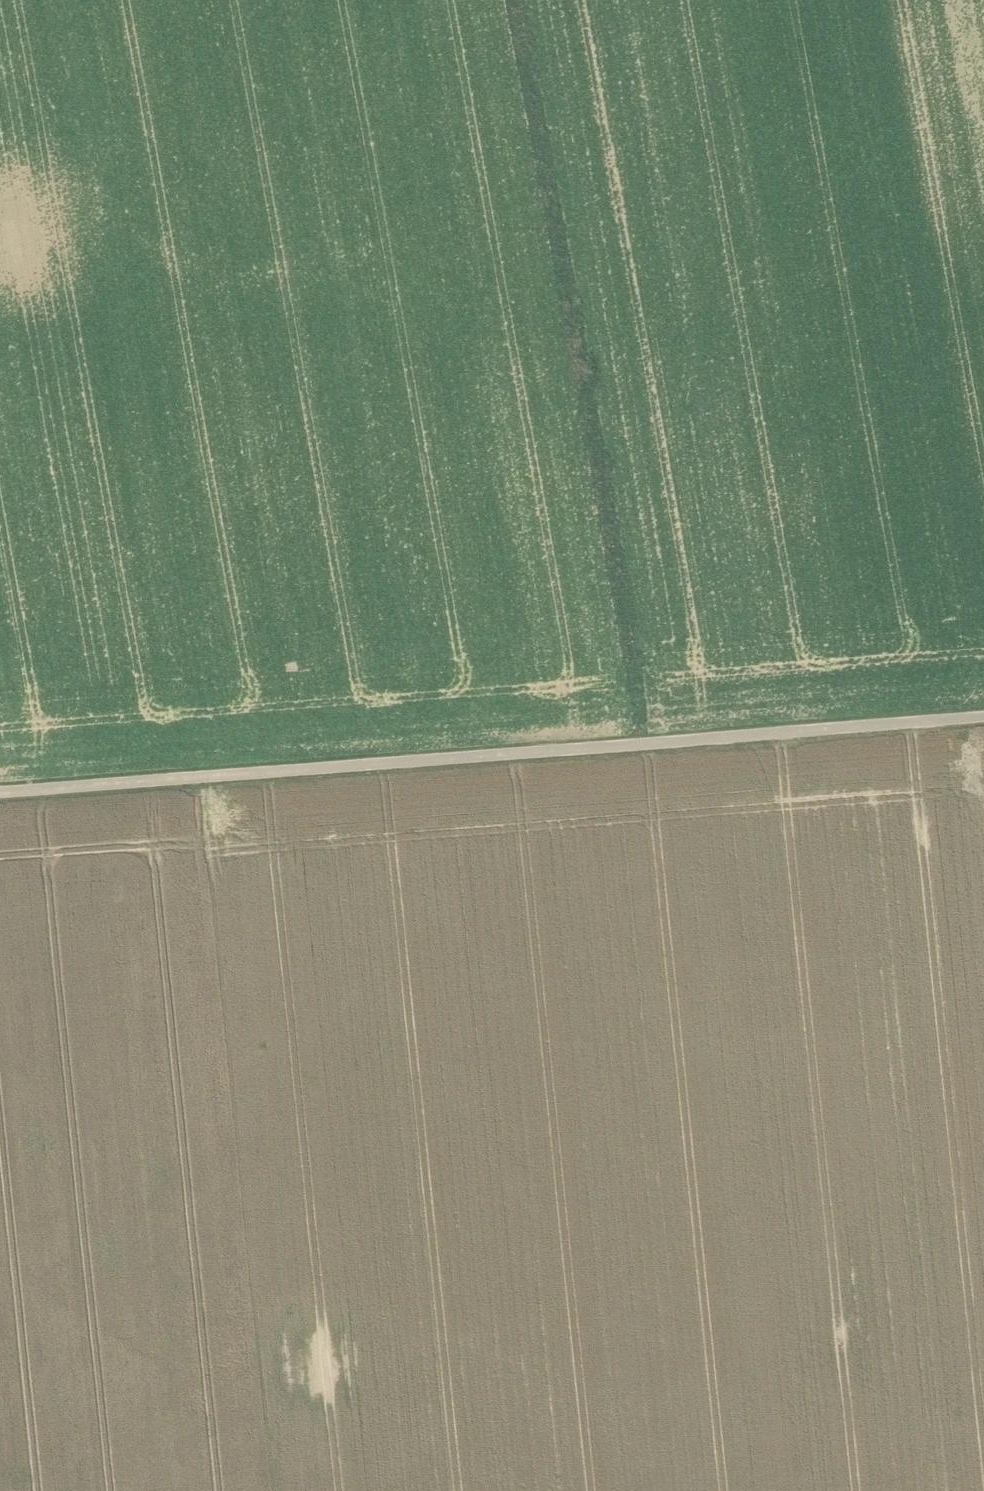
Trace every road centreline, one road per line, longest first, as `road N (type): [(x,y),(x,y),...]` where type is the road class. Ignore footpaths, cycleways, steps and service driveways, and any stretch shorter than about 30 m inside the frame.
road 1 (track): [(0,796),(983,723)]

